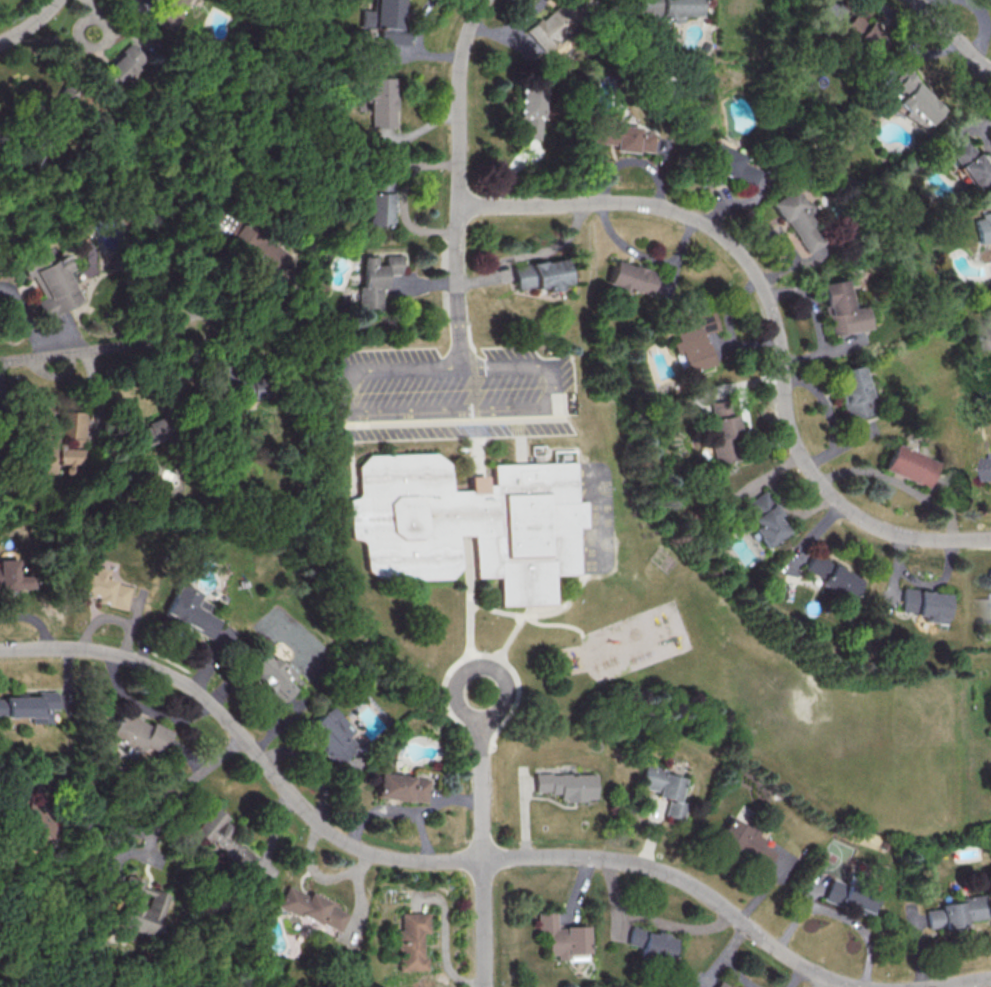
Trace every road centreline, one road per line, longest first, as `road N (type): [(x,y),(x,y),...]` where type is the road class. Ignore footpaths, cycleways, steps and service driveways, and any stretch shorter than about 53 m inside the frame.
road 1 (residential): [(854,986),(808,971),(659,872),(590,860),(364,856),(312,828),(177,683),(95,651),(0,649)]
road 2 (residential): [(990,539),(921,538),(868,526),(823,492),(787,437),(766,295),(732,245),(705,226),(642,204),(458,208)]
road 3 (residential): [(479,0),(462,34),(453,94),(461,324)]
road 4 (residential): [(479,986),(472,693)]
road 5 (residential): [(194,328),(67,357),(0,361)]
road 6 (residential): [(234,738),(160,801),(139,833)]

